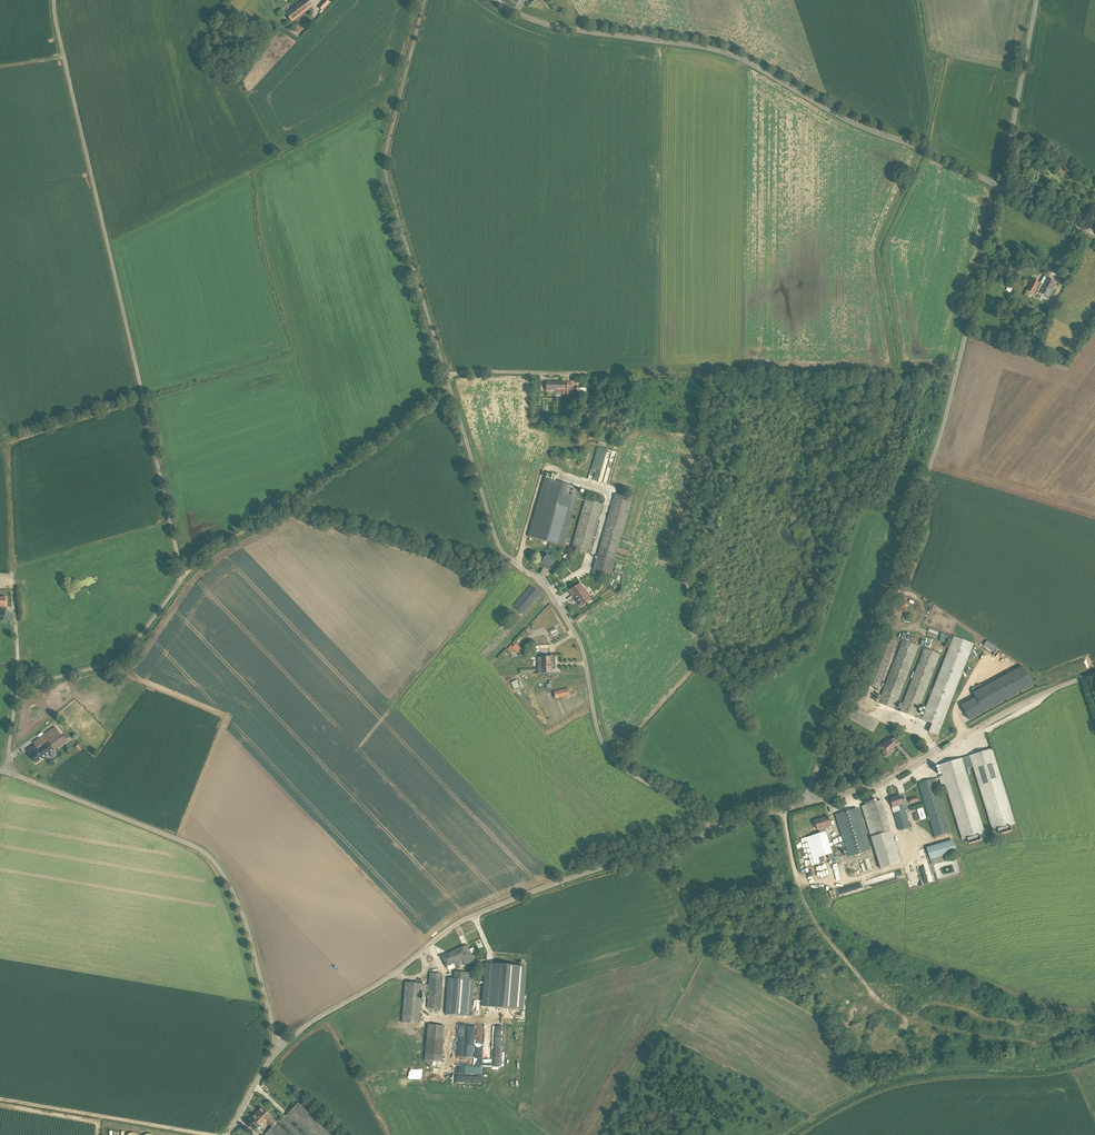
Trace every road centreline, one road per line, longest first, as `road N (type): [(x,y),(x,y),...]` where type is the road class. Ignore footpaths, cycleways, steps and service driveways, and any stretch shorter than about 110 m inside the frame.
road 1 (unclassified): [(424,0),(386,171),(495,536),(511,562),(546,586),(580,644),(598,730),(614,758),(717,830)]
road 2 (unclassified): [(54,0),(180,578),(123,656),(21,689),(6,772)]
road 3 (track): [(180,578),(460,373),(957,373)]
road 4 (unclassified): [(1001,189),(935,454),(804,803)]
road 5 (unclassified): [(496,0),(555,27),(732,55),(836,114),(1001,189)]
road 6 (unclassified): [(717,830),(459,922),(279,1049)]
road 7 (track): [(783,810),(805,905),(881,999),(920,1023),(975,1037),(1029,1043),(1088,1034)]
road 8 (unclassified): [(6,772),(204,853),(238,904),(279,1049)]
road 9 (unclassified): [(804,803),(877,785),(1017,706),(1094,675)]
road 10 (track): [(21,689),(7,445)]
road 11 (track): [(1094,1051),(1041,1065),(941,1066),(859,1088)]
road 12 (track): [(0,1101),(203,1134)]
road 13 (unclassified): [(1036,0),(1001,189)]
road 14 (track): [(144,400),(7,445)]

